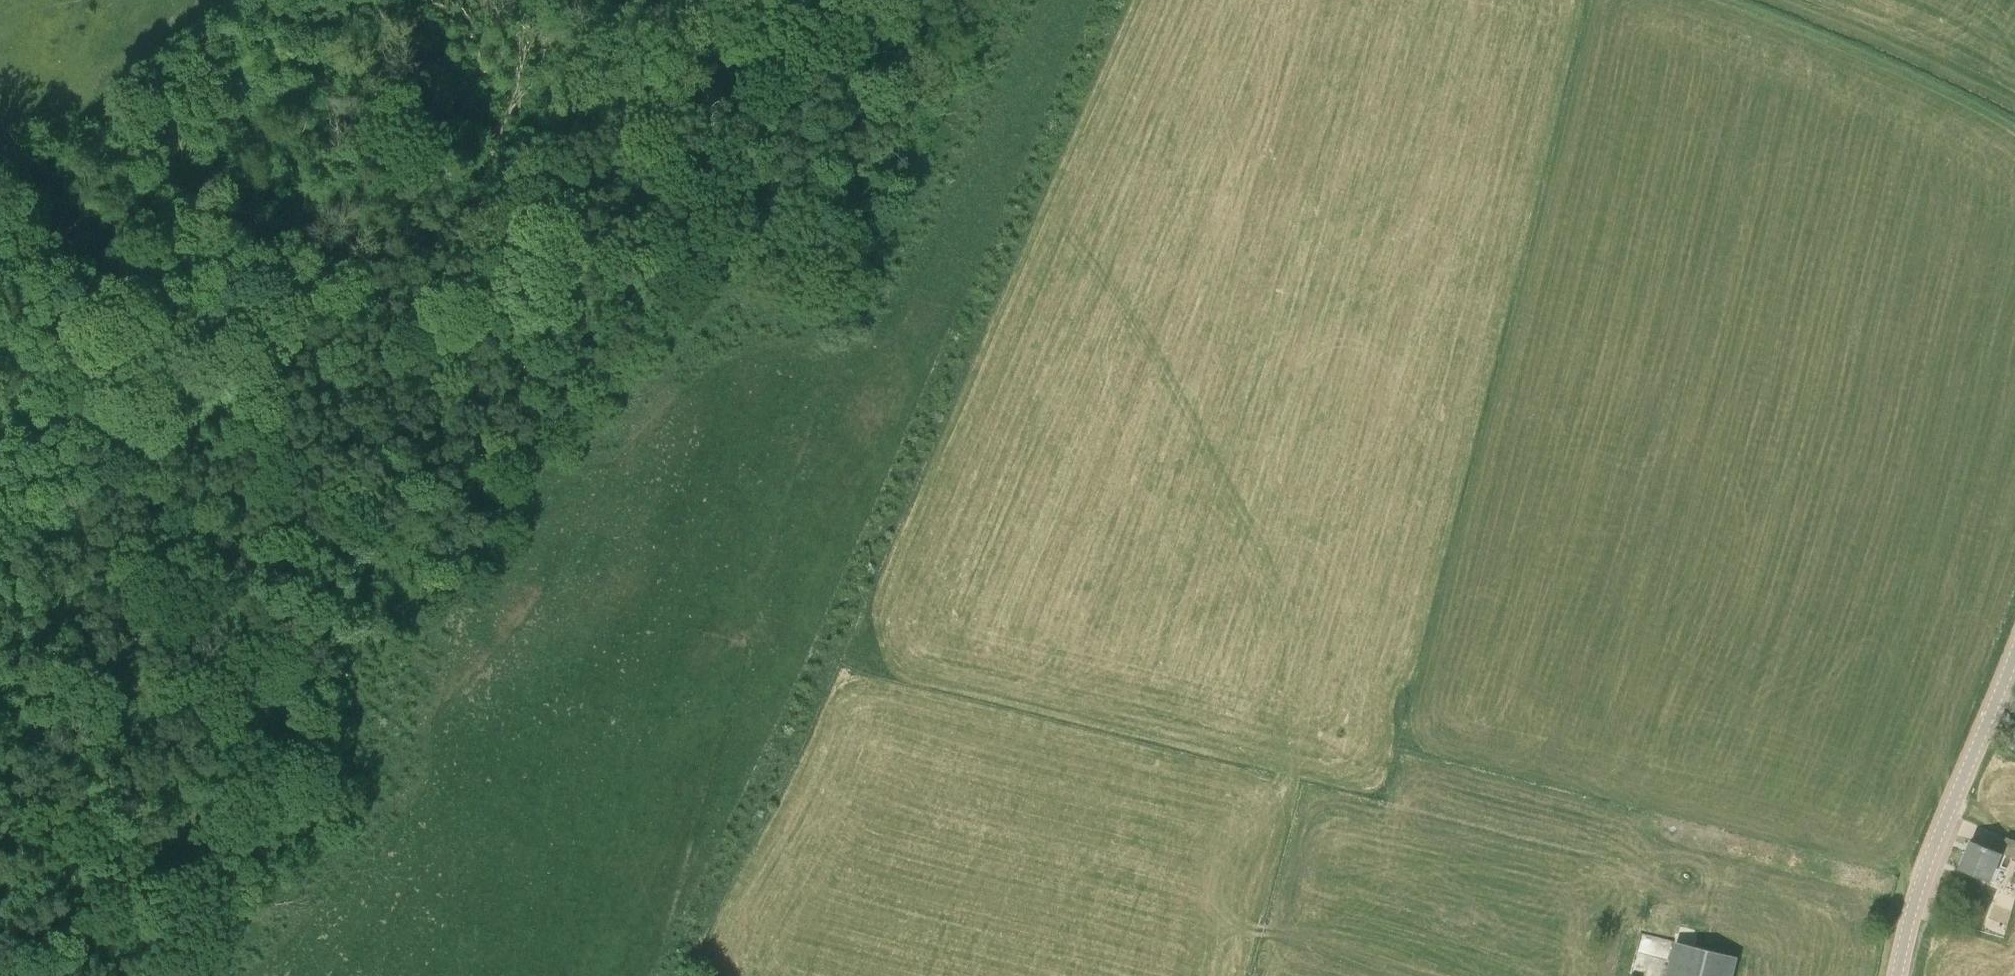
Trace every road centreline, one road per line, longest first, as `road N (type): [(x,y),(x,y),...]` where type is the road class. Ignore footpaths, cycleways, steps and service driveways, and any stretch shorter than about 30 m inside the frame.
road 1 (tertiary): [(1897,975),(1932,851),(2014,654)]
road 2 (track): [(1720,0),(1967,101),(2014,130)]

